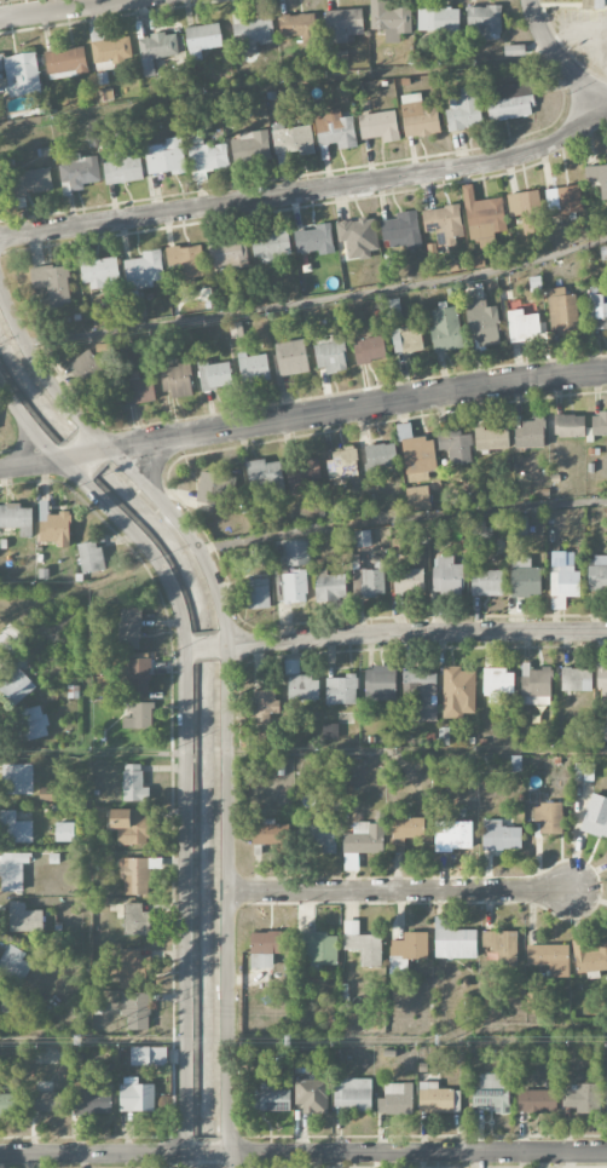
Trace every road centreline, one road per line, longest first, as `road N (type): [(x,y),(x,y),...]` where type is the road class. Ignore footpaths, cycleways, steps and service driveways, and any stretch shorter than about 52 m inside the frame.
road 1 (residential): [(233,1167),(231,656),(224,604),(200,547),(166,500),(52,385),(0,287)]
road 2 (residential): [(0,384),(50,451),(158,560),(181,609),(191,1167)]
road 3 (residential): [(603,96),(562,138),(504,160),(0,237)]
road 4 (tertiary): [(606,372),(96,450)]
road 5 (residential): [(606,631),(395,631),(218,645)]
road 6 (residential): [(606,1151),(219,1152)]
road 7 (residential): [(578,888),(227,892)]
road 8 (residential): [(197,1152),(0,1154)]
road 9 (residential): [(123,0),(0,19)]
road 10 (residential): [(603,96),(556,57),(529,0)]

